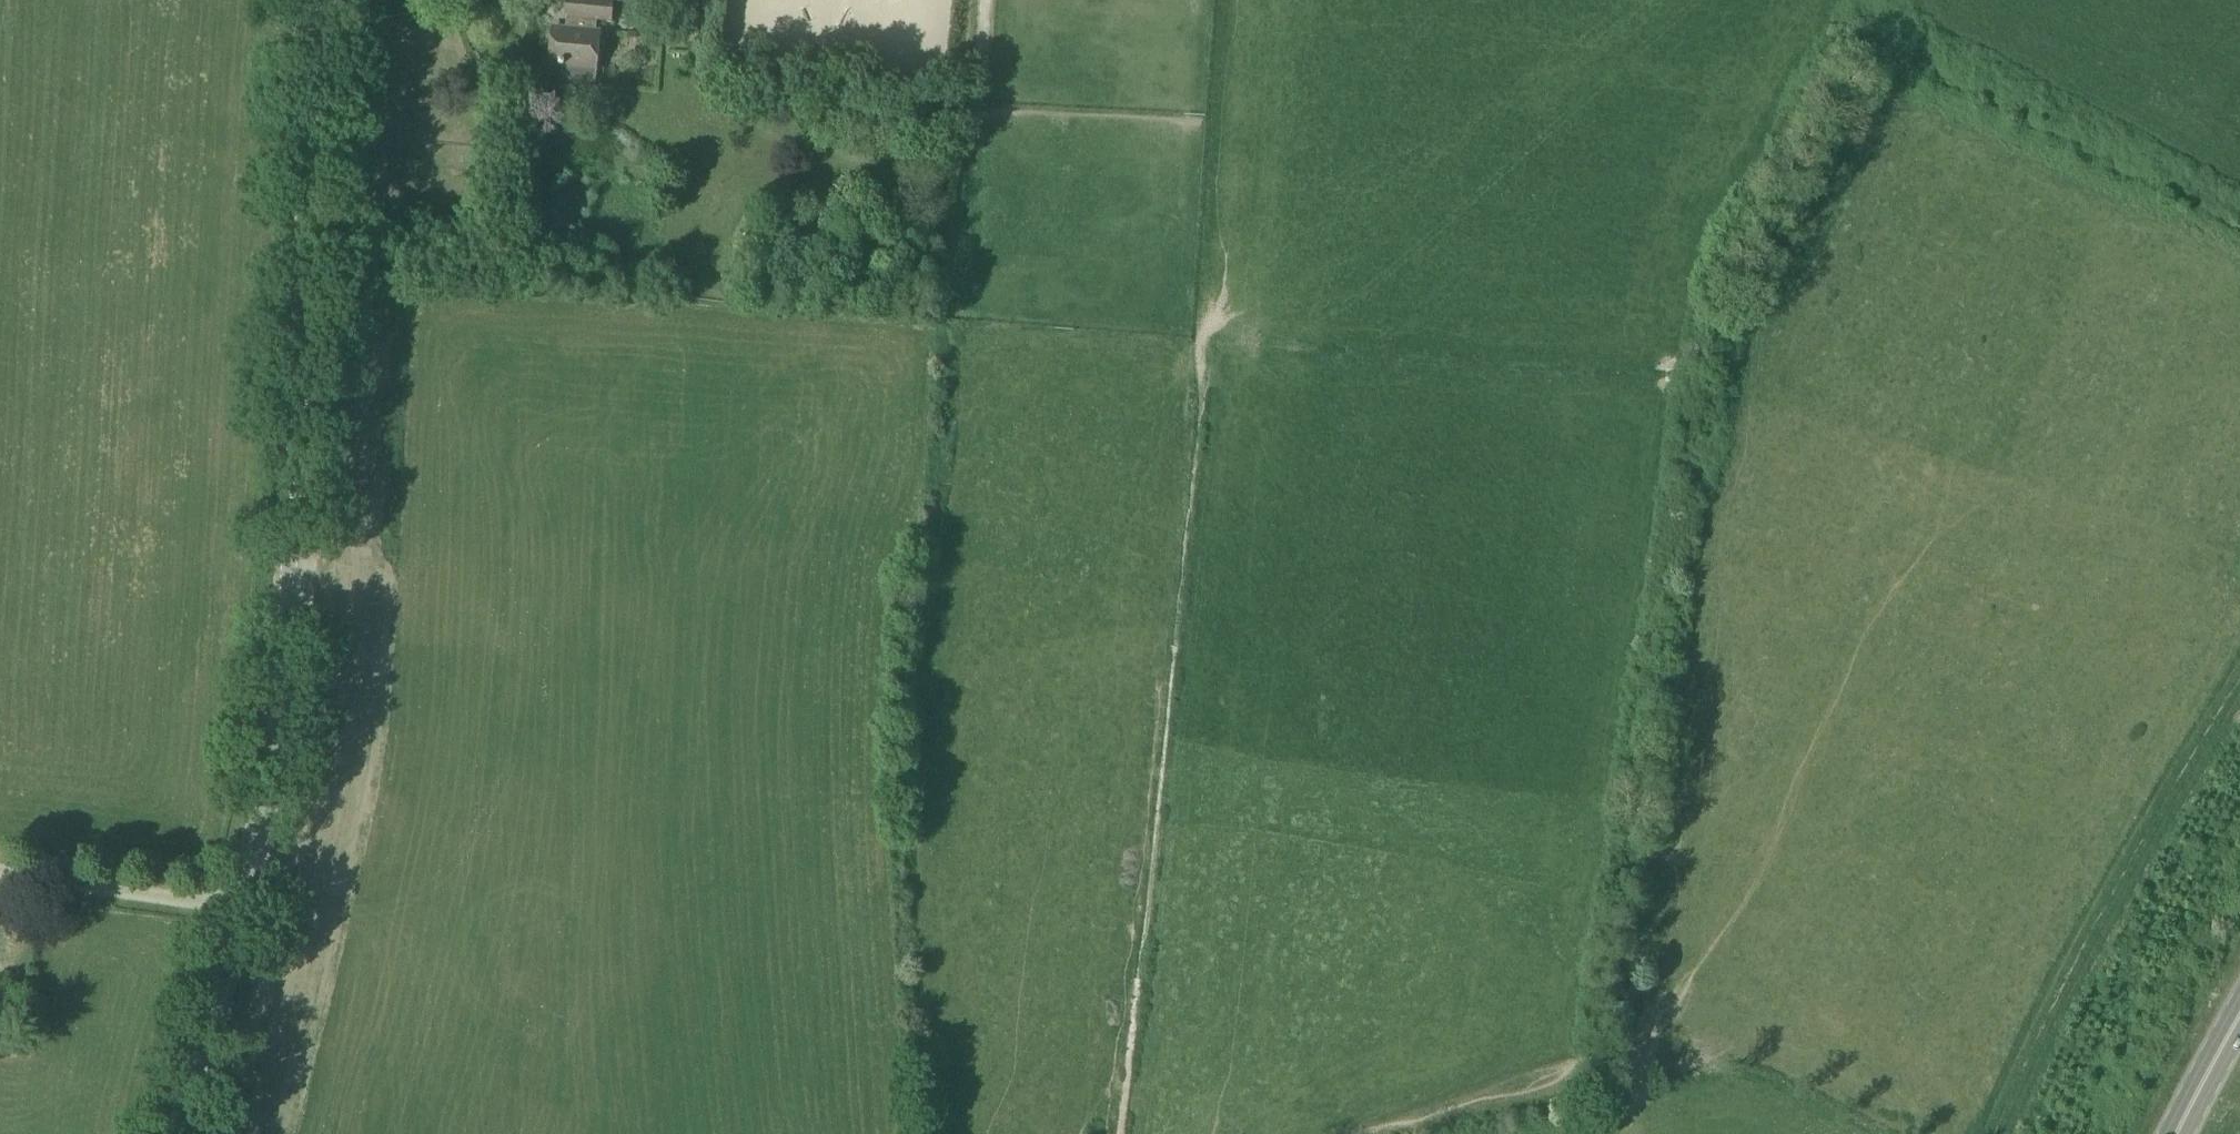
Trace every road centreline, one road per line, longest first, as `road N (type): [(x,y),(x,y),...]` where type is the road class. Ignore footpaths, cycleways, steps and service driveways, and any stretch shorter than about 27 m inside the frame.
road 1 (tertiary): [(184,1133),(280,718),(320,0)]
road 2 (primary): [(2181,1133),(2239,1019)]

